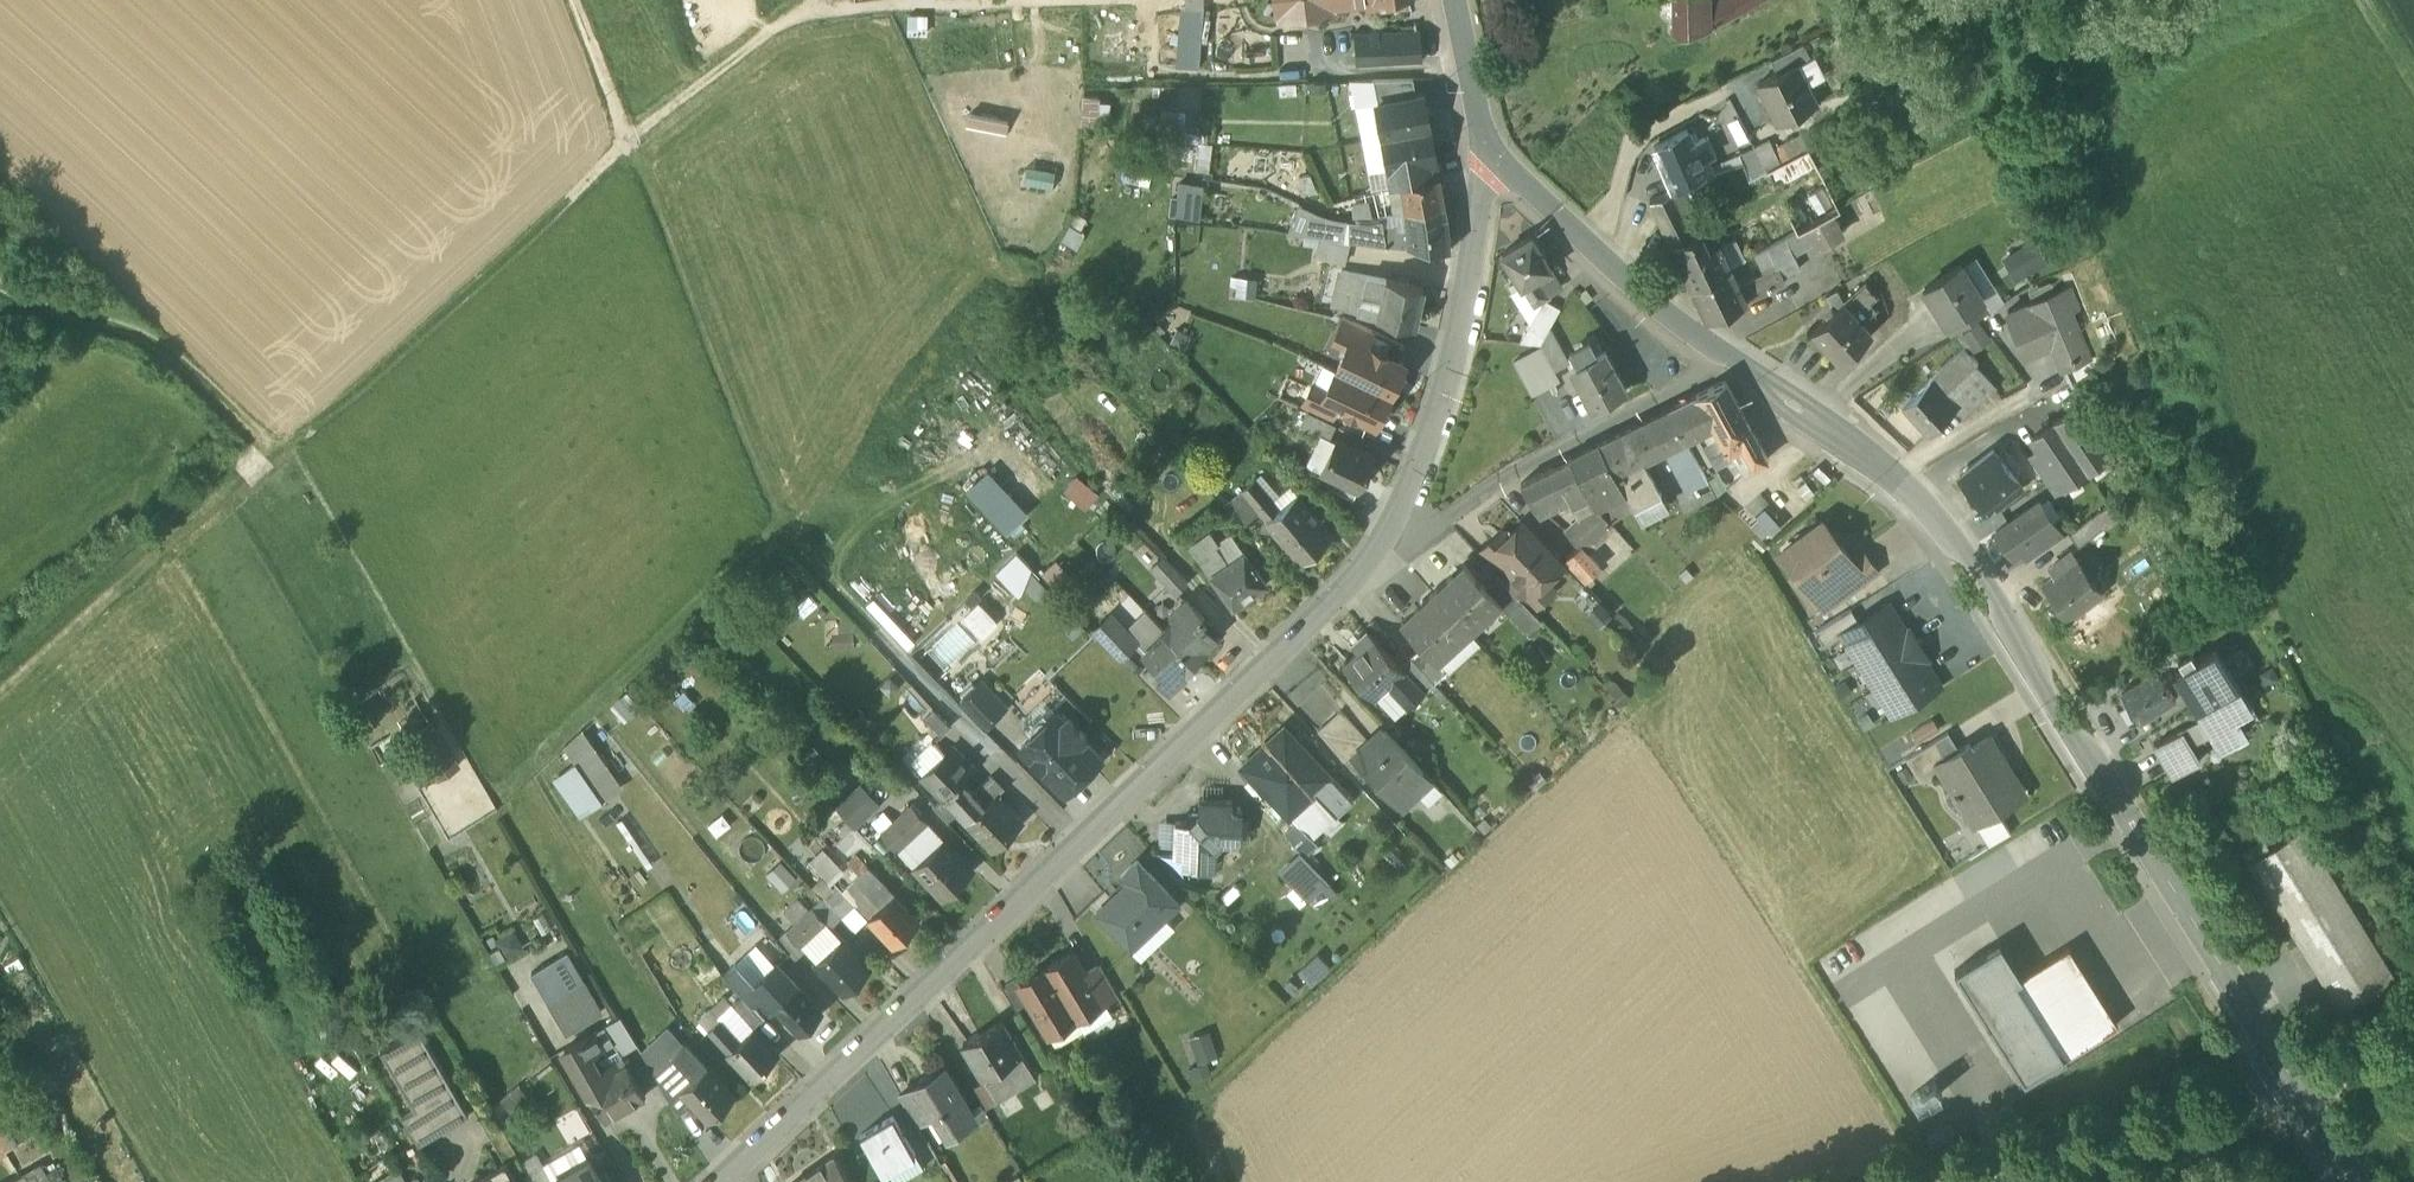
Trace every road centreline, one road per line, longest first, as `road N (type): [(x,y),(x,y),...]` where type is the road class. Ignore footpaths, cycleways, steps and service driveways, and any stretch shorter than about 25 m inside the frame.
road 1 (residential): [(1729,363),(1857,449),(1921,506),(2297,1086)]
road 2 (residential): [(730,1181),(1322,616),(1382,541)]
road 3 (track): [(628,141),(290,449),(257,456),(0,692)]
road 4 (track): [(914,662),(781,527),(572,0)]
road 5 (residential): [(1382,541),(1438,426),(1460,341),(1485,147)]
road 6 (residential): [(1382,541),(1436,528),(1729,363)]
road 7 (tertiary): [(2297,1086),(1951,1181)]
road 8 (residential): [(1485,147),(1648,304),(1729,363)]
road 9 (track): [(275,448),(142,338),(0,284)]
road 10 (residential): [(1457,0),(1485,147)]
road 11 (track): [(2413,1043),(2306,1101)]

